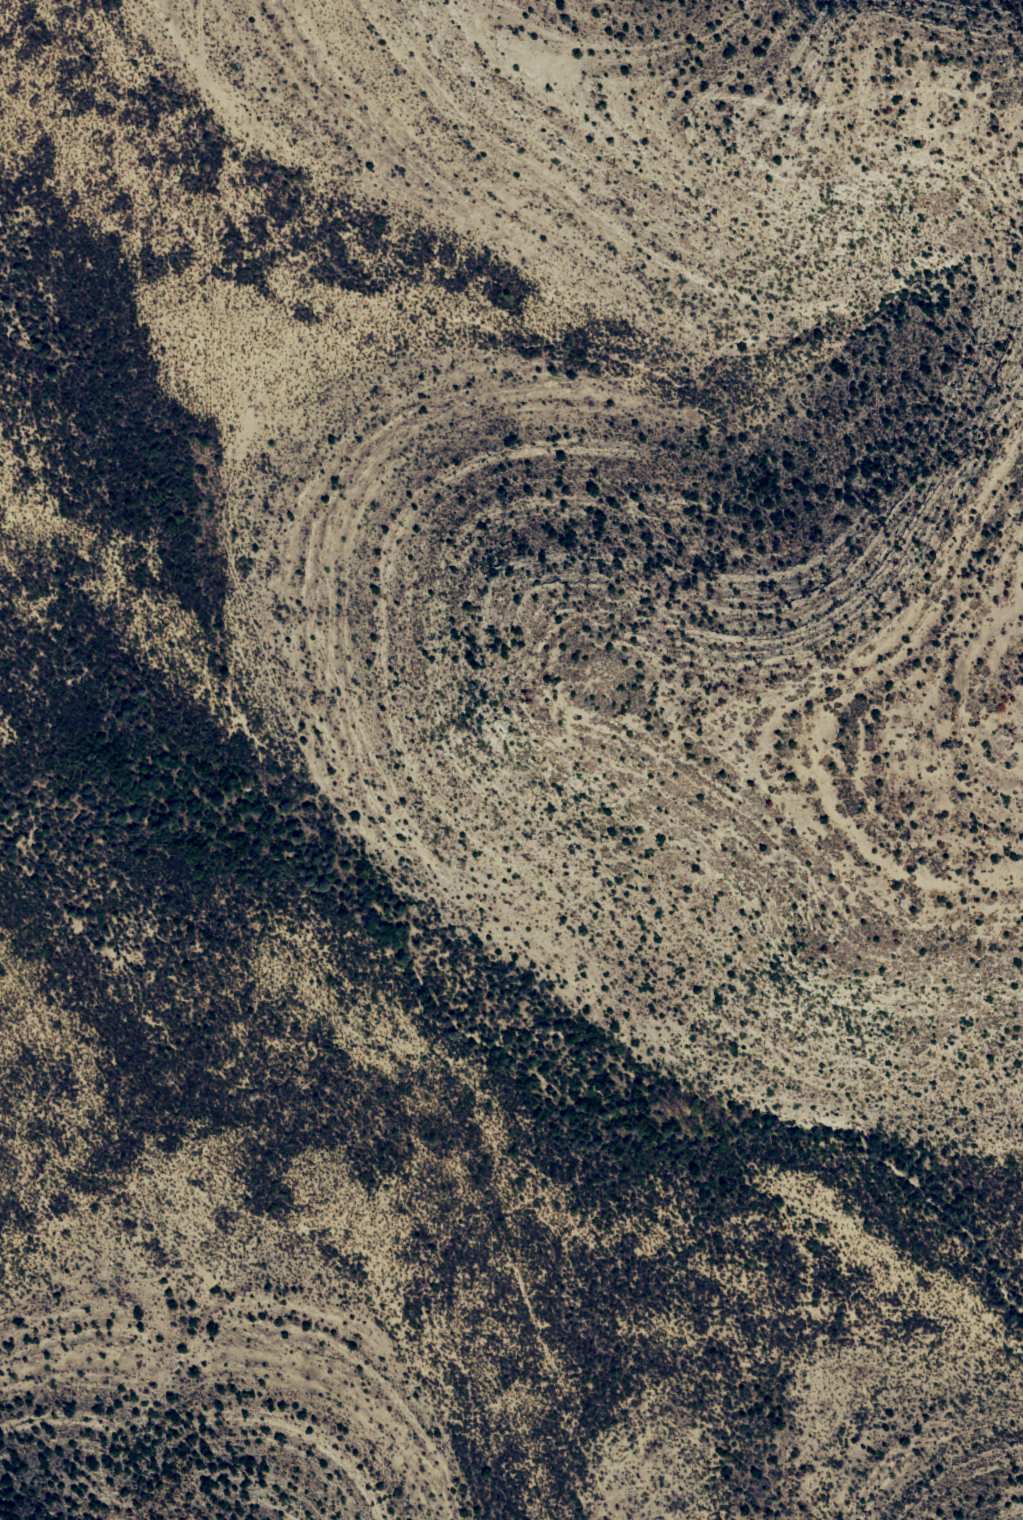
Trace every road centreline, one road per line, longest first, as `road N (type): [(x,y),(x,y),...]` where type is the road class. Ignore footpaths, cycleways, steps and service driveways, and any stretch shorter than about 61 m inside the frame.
road 1 (track): [(577,1519),(544,1402),(529,1397),(465,1228),(311,925),(193,536),(182,0)]

